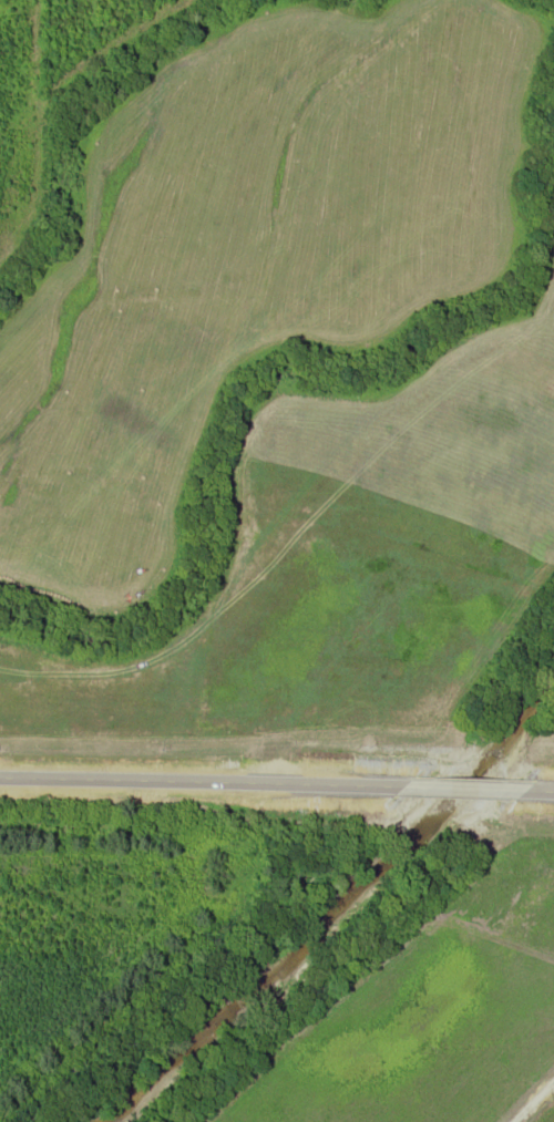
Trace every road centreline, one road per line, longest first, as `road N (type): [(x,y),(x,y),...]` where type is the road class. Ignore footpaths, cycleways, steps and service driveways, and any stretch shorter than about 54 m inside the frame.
road 1 (residential): [(406,786),(0,778)]
road 2 (residential): [(526,791),(406,786)]

